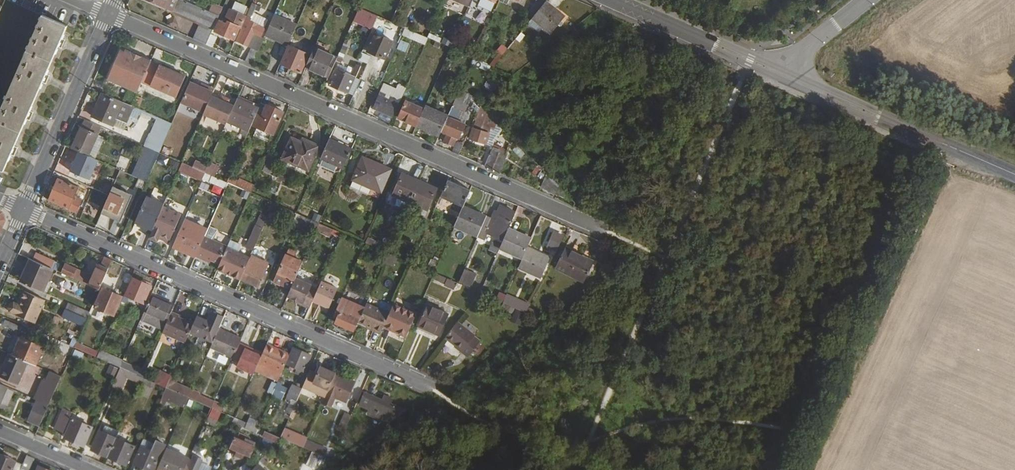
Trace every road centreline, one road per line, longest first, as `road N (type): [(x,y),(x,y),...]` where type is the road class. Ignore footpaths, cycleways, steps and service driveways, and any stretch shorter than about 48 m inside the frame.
road 1 (residential): [(109,15),(611,232)]
road 2 (residential): [(442,393),(23,209)]
road 3 (track): [(806,469),(953,148)]
road 4 (secondary): [(1014,175),(778,73)]
road 5 (residential): [(109,15),(23,209)]
road 6 (secondary): [(778,73),(614,0)]

